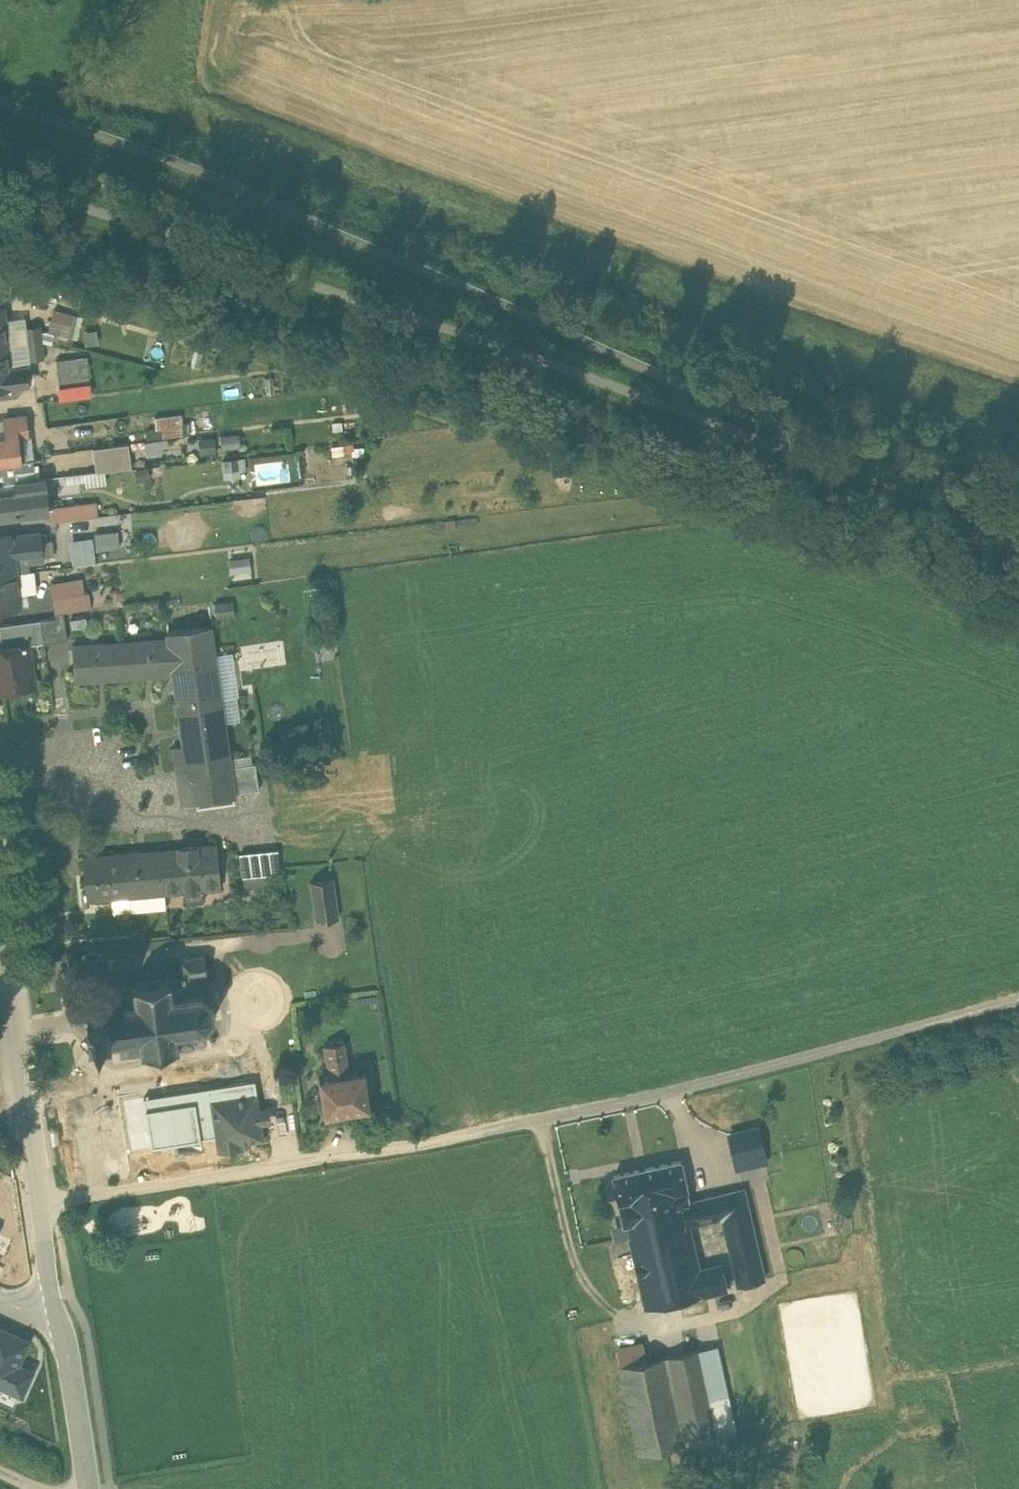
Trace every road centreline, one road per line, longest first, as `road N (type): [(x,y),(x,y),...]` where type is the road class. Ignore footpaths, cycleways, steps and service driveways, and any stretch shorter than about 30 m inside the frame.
road 1 (unclassified): [(414,1143),(695,1084),(1018,999)]
road 2 (tertiary): [(0,933),(50,1281),(66,1326)]
road 3 (tertiary): [(66,1326),(87,1488)]

